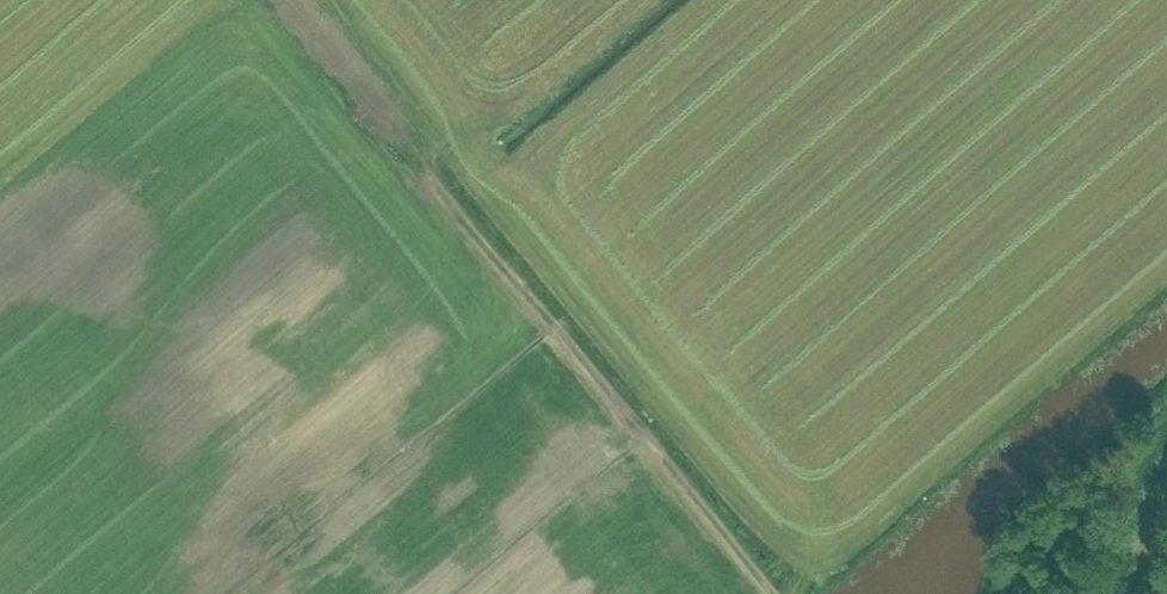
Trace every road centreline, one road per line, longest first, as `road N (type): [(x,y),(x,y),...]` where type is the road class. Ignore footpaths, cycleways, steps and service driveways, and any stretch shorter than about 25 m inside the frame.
road 1 (track): [(770,593),(442,202),(328,0)]

